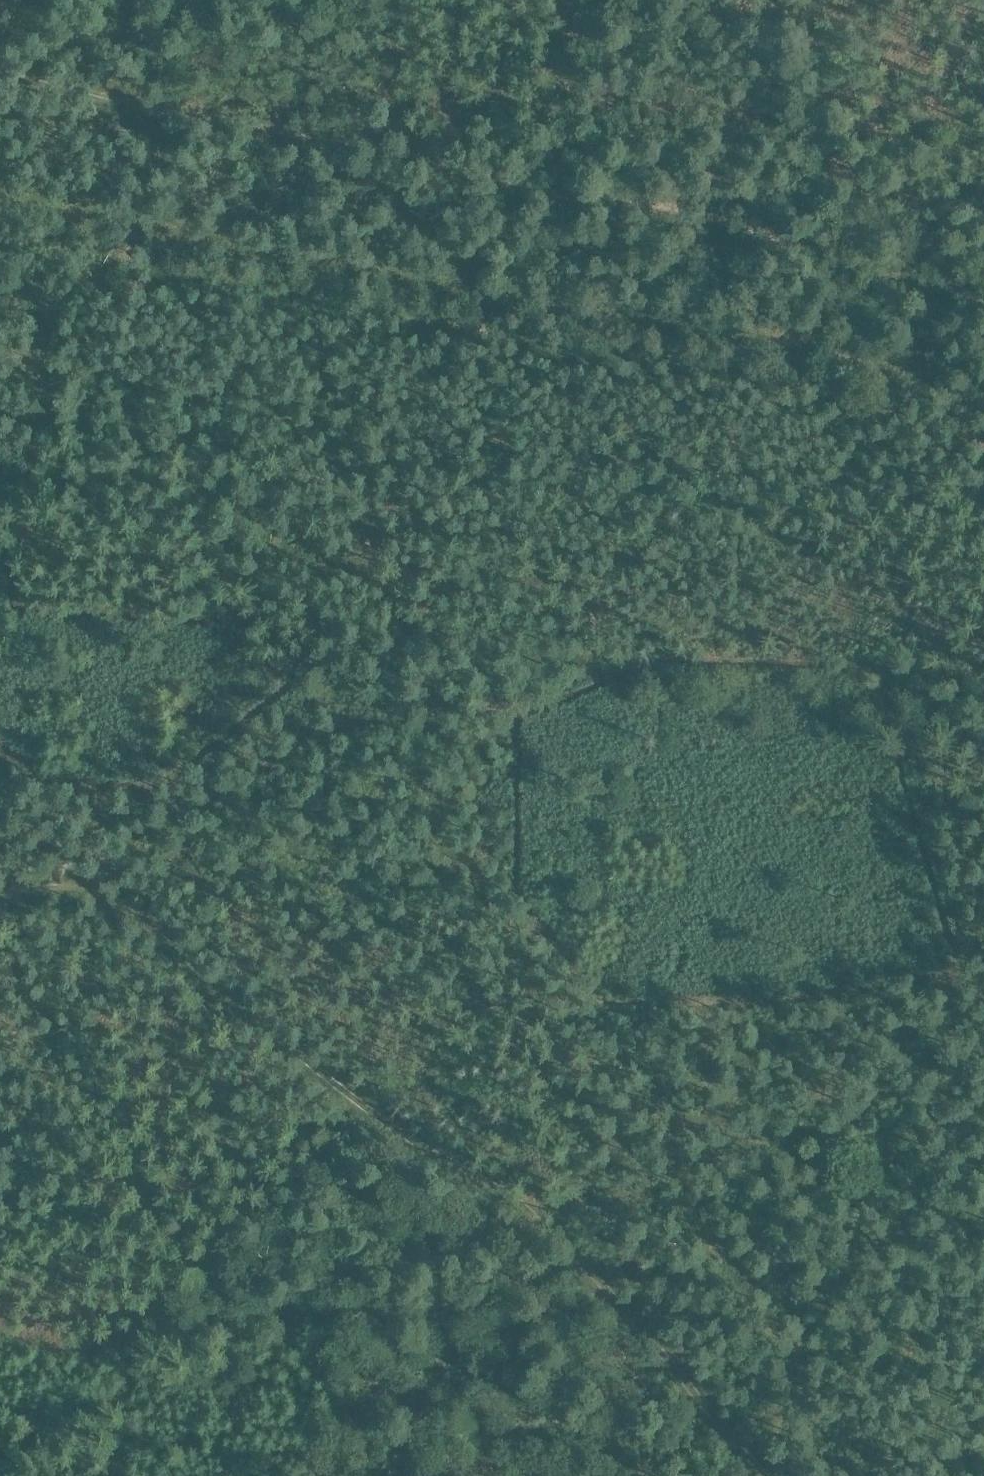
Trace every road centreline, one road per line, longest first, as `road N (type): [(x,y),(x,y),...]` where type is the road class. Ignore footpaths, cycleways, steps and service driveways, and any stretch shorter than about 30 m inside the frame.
road 1 (track): [(0,70),(168,114),(559,193),(693,212),(983,302)]
road 2 (track): [(91,882),(368,1109),(514,1199),(575,1257),(763,1475)]

